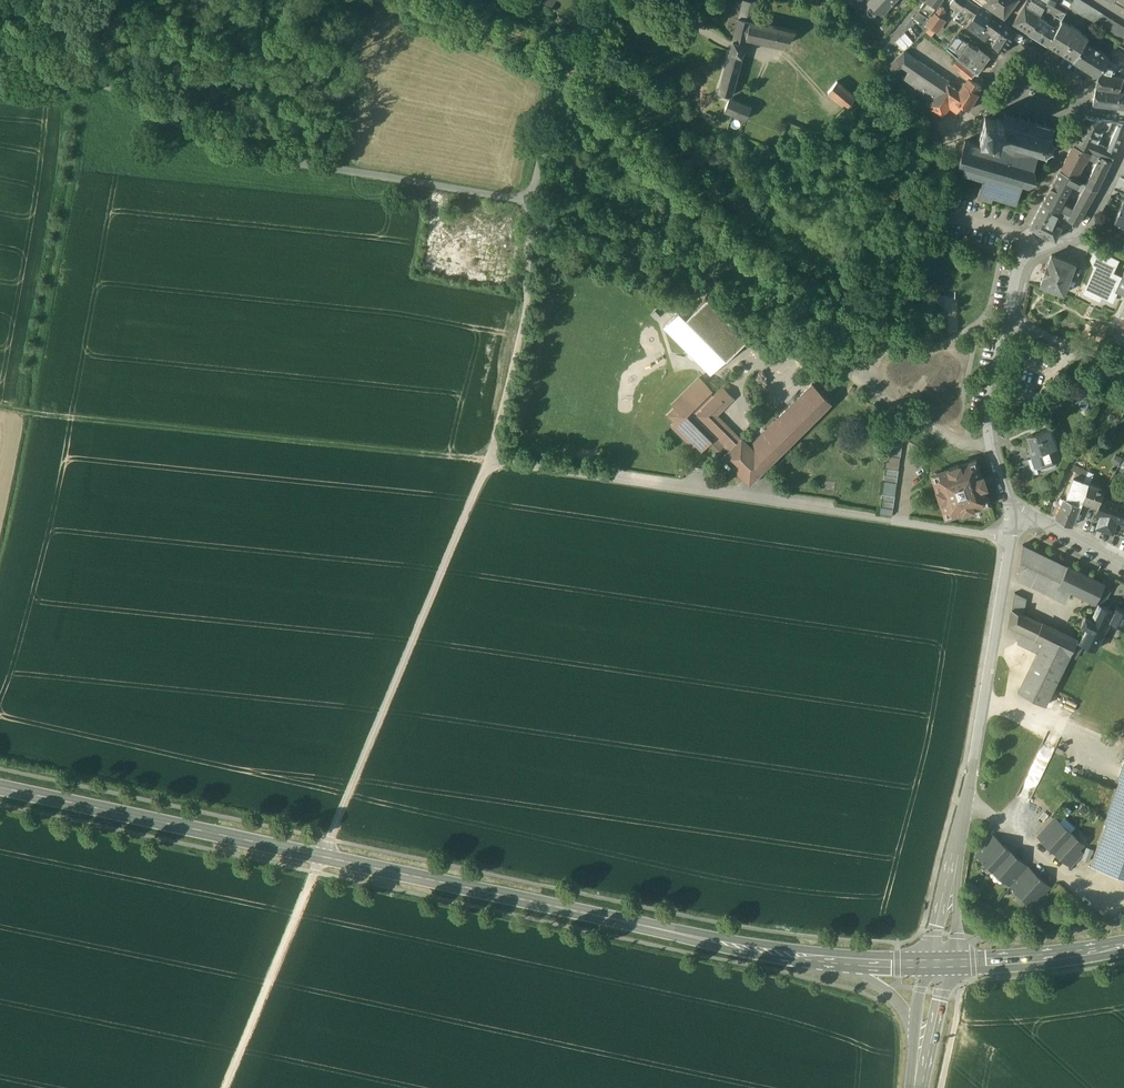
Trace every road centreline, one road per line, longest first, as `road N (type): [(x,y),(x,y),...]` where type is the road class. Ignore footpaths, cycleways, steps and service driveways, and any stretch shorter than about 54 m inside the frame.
road 1 (residential): [(528,200),(528,292),(489,461),(1009,537)]
road 2 (secondary): [(0,786),(682,935)]
road 3 (track): [(489,461),(224,1087)]
road 4 (residential): [(0,81),(95,82),(278,162),(528,200)]
road 5 (track): [(489,461),(0,409)]
road 6 (residential): [(965,801),(1009,537)]
road 7 (secondary): [(931,957),(682,935)]
road 8 (residential): [(1006,322),(1024,258),(1083,228),(1123,148)]
road 9 (residential): [(596,0),(528,200)]
road 10 (residential): [(1008,510),(988,420),(1006,322)]
road 11 (secondary): [(950,972),(1123,952)]
road 12 (secondary): [(1123,940),(954,958)]
road 13 (secondary): [(682,935),(831,968)]
road 14 (residential): [(1123,380),(1006,322)]
road 15 (residential): [(1008,510),(1027,511),(1123,561)]

